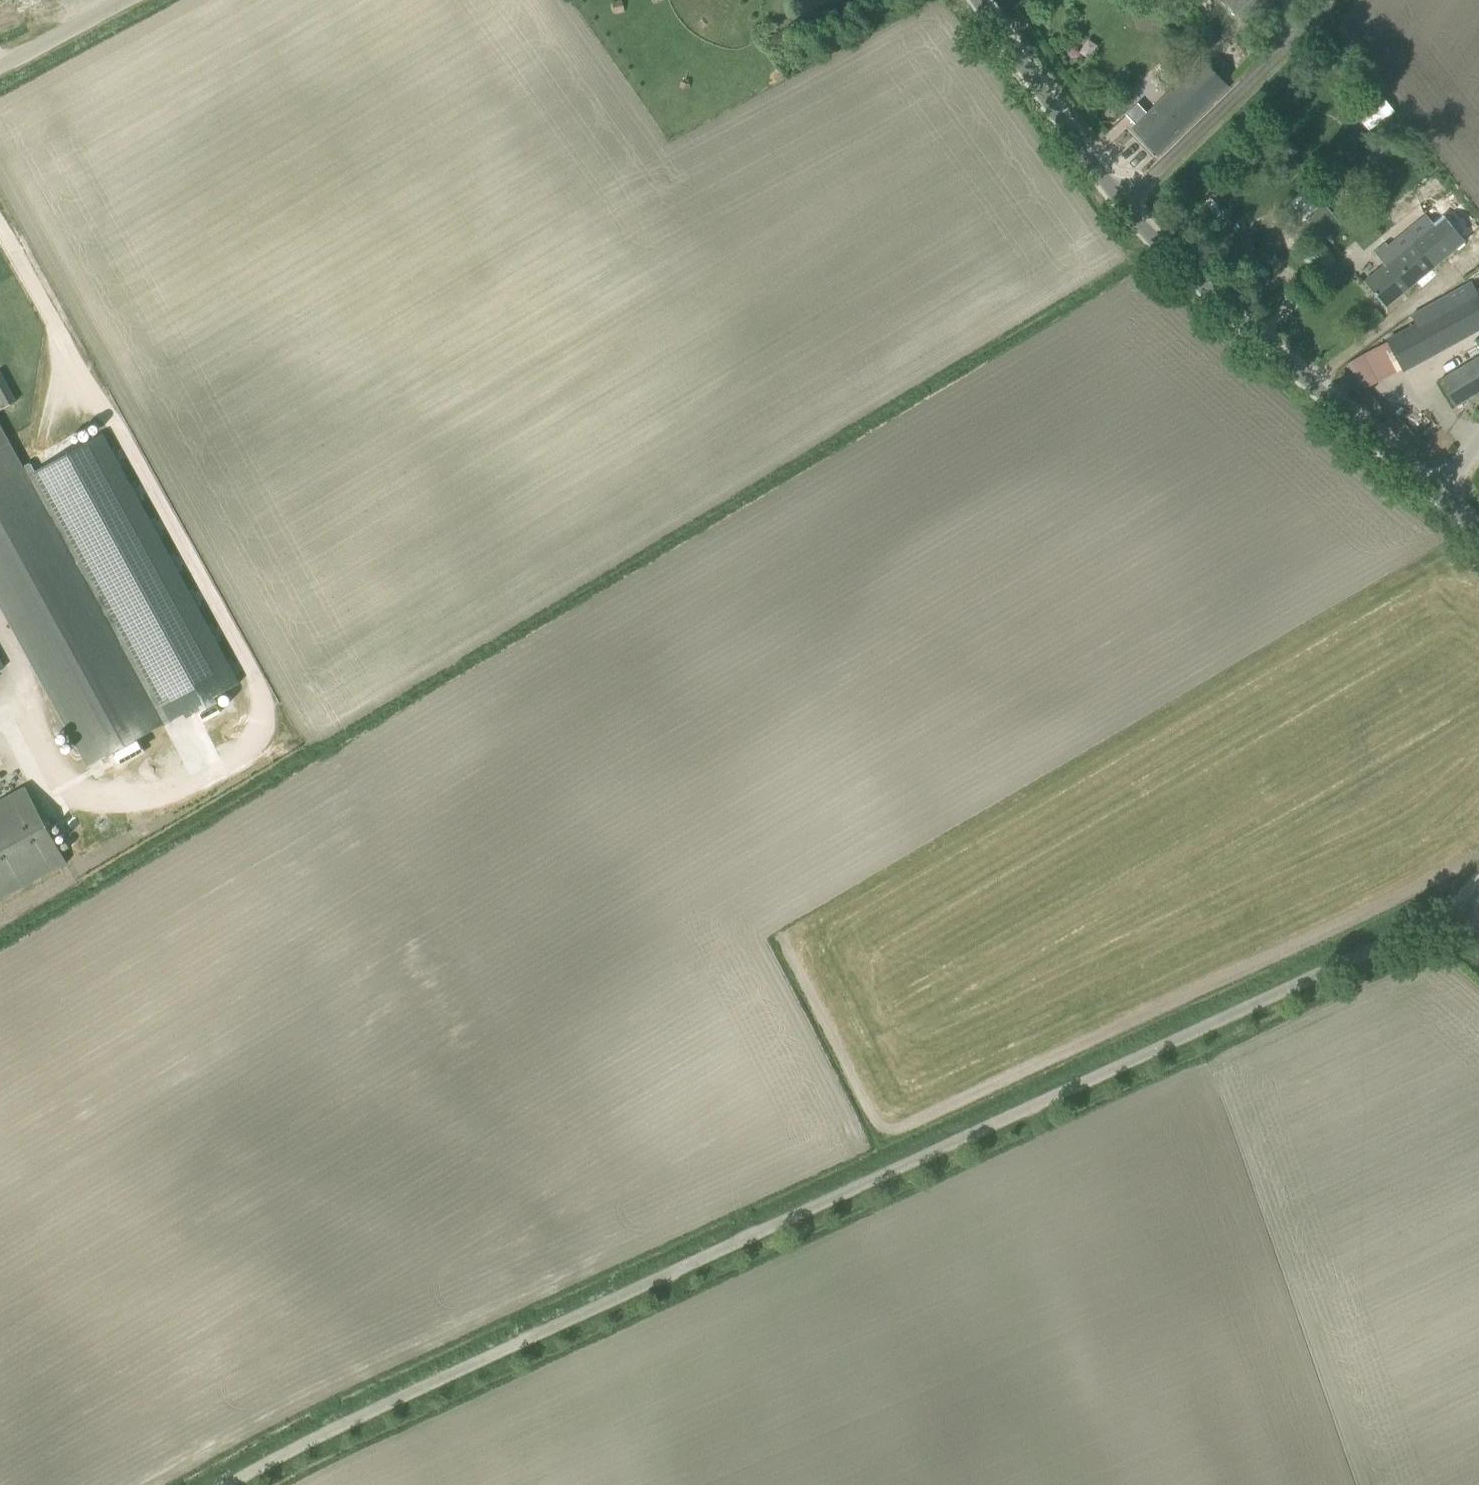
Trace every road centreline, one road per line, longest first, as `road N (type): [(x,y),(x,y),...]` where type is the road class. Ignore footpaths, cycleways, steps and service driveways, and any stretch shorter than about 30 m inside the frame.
road 1 (unclassified): [(235,1484),(595,1303),(1408,939),(1454,914),(1478,883)]
road 2 (tertiary): [(1434,491),(1176,271),(1117,204)]
road 3 (unclassified): [(1117,204),(1319,0)]
road 4 (tertiary): [(1117,204),(970,0)]
road 5 (unclassified): [(0,71),(132,0)]

